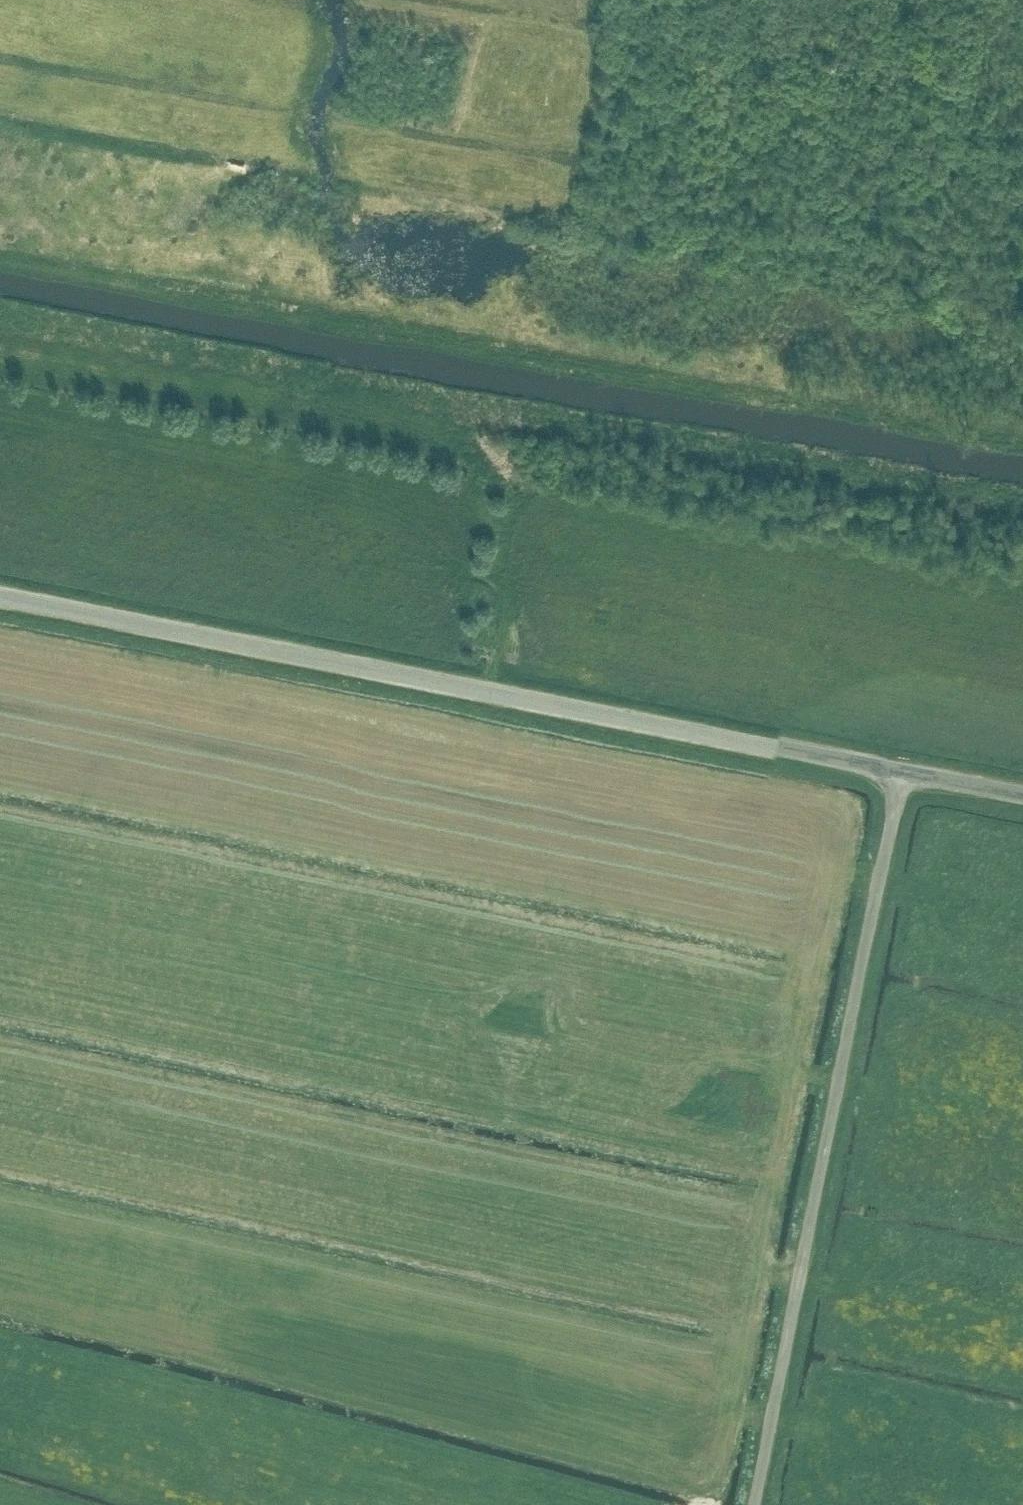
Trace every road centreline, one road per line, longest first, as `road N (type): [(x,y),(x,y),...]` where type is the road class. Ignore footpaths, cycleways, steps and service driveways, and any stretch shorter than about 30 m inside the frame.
road 1 (unclassified): [(902,772),(0,595)]
road 2 (unclassified): [(753,1504),(902,772)]
road 3 (unclassified): [(1022,796),(902,772)]

